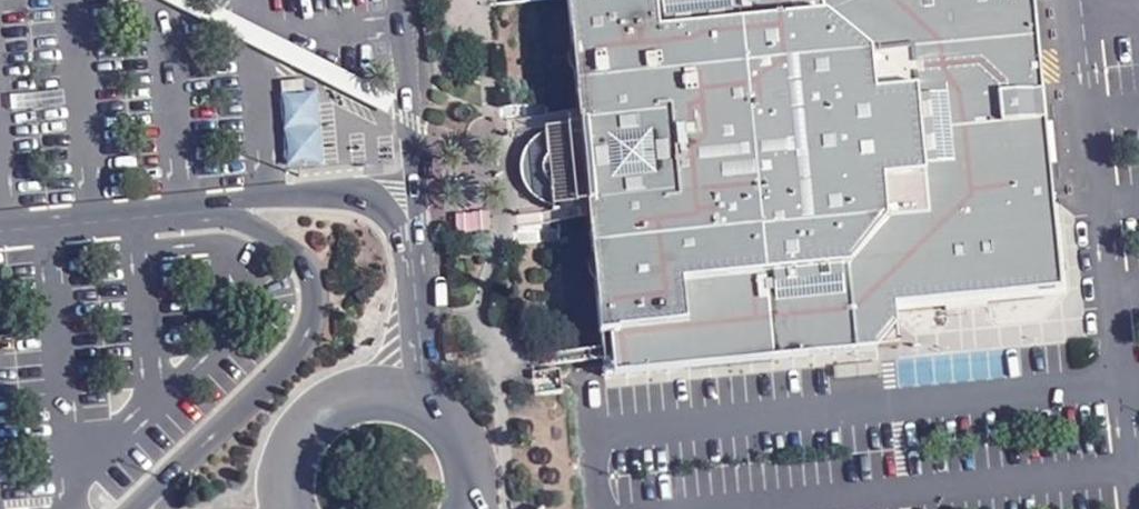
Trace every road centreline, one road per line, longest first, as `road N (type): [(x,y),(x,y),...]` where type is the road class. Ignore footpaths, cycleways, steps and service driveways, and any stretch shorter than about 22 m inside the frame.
road 1 (residential): [(458,508),(463,462),(442,423),(400,399),(374,398),(349,404),(311,439),(302,463),(307,508)]

